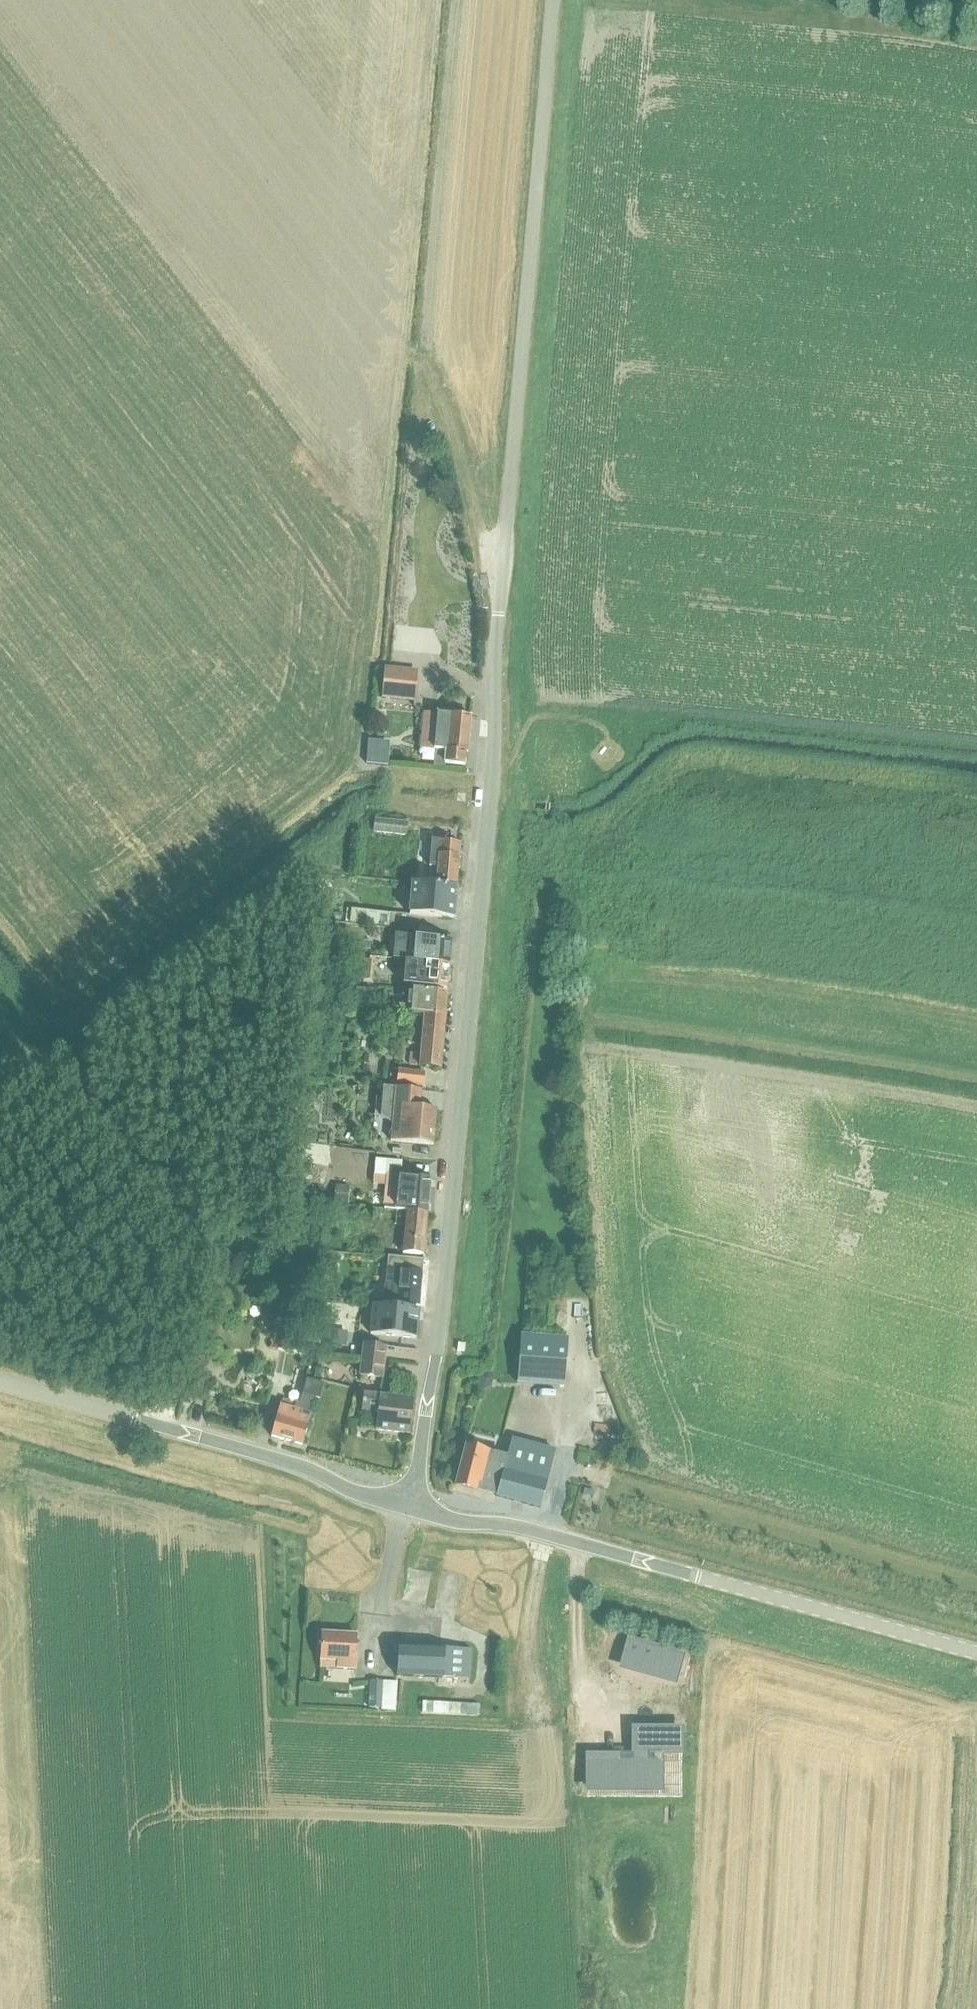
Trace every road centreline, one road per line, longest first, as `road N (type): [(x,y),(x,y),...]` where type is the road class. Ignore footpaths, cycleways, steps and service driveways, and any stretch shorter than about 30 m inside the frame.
road 1 (tertiary): [(409,1507),(442,1316),(551,0)]
road 2 (tertiary): [(976,1654),(516,1526),(409,1507)]
road 3 (tertiary): [(409,1507),(354,1493),(294,1463),(0,1383)]
road 4 (track): [(406,354),(419,365),(487,551),(502,570)]

